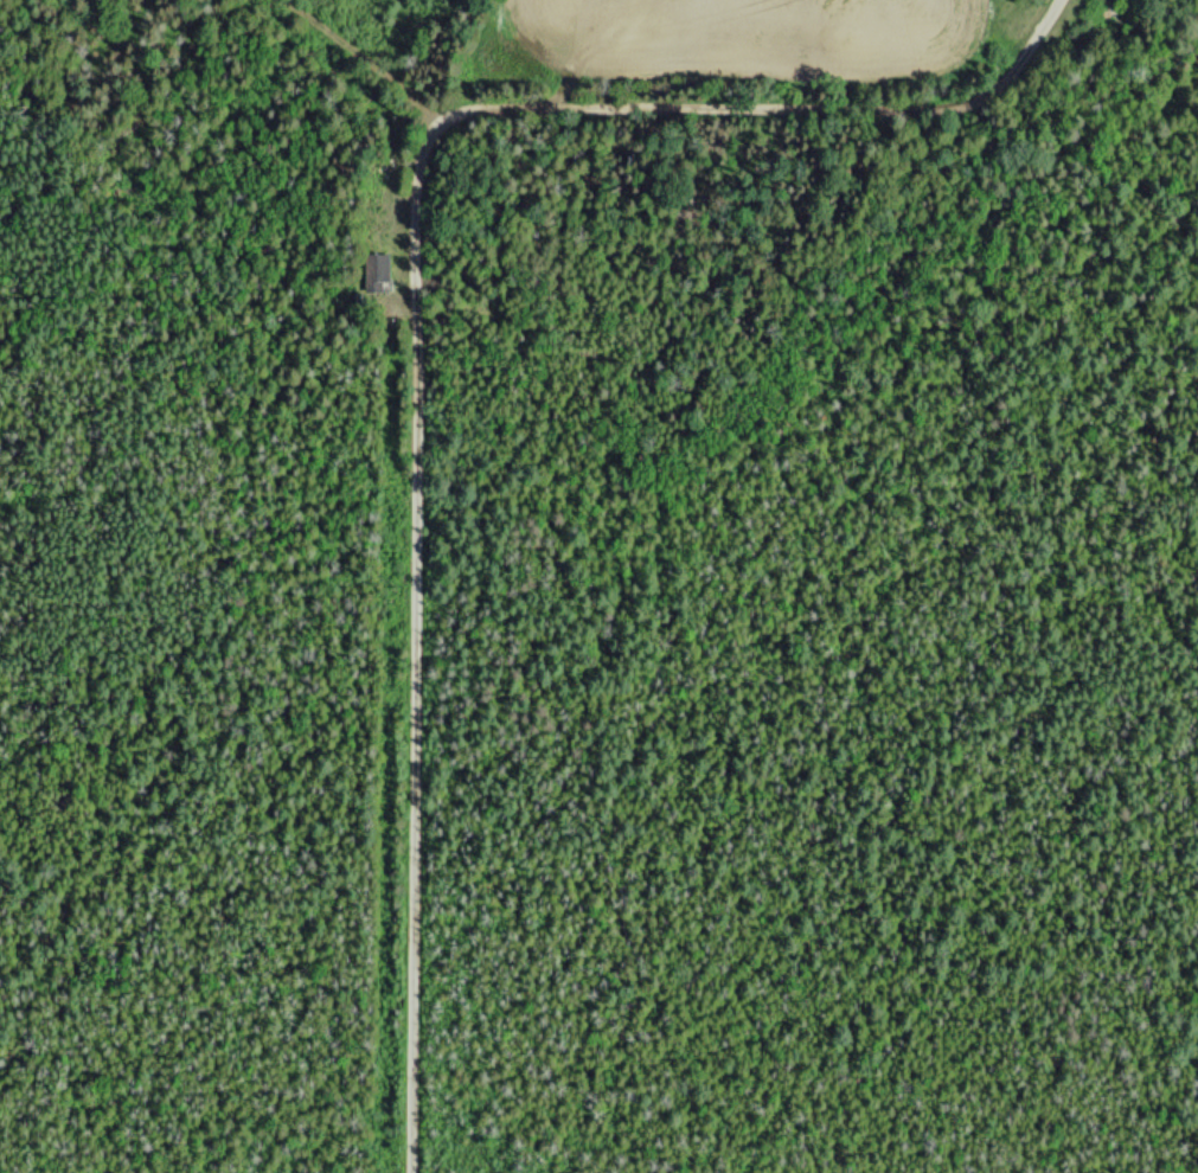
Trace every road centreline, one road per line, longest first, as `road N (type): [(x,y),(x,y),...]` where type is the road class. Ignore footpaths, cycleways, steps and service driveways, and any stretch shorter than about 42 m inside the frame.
road 1 (residential): [(413,1172),(429,105)]

